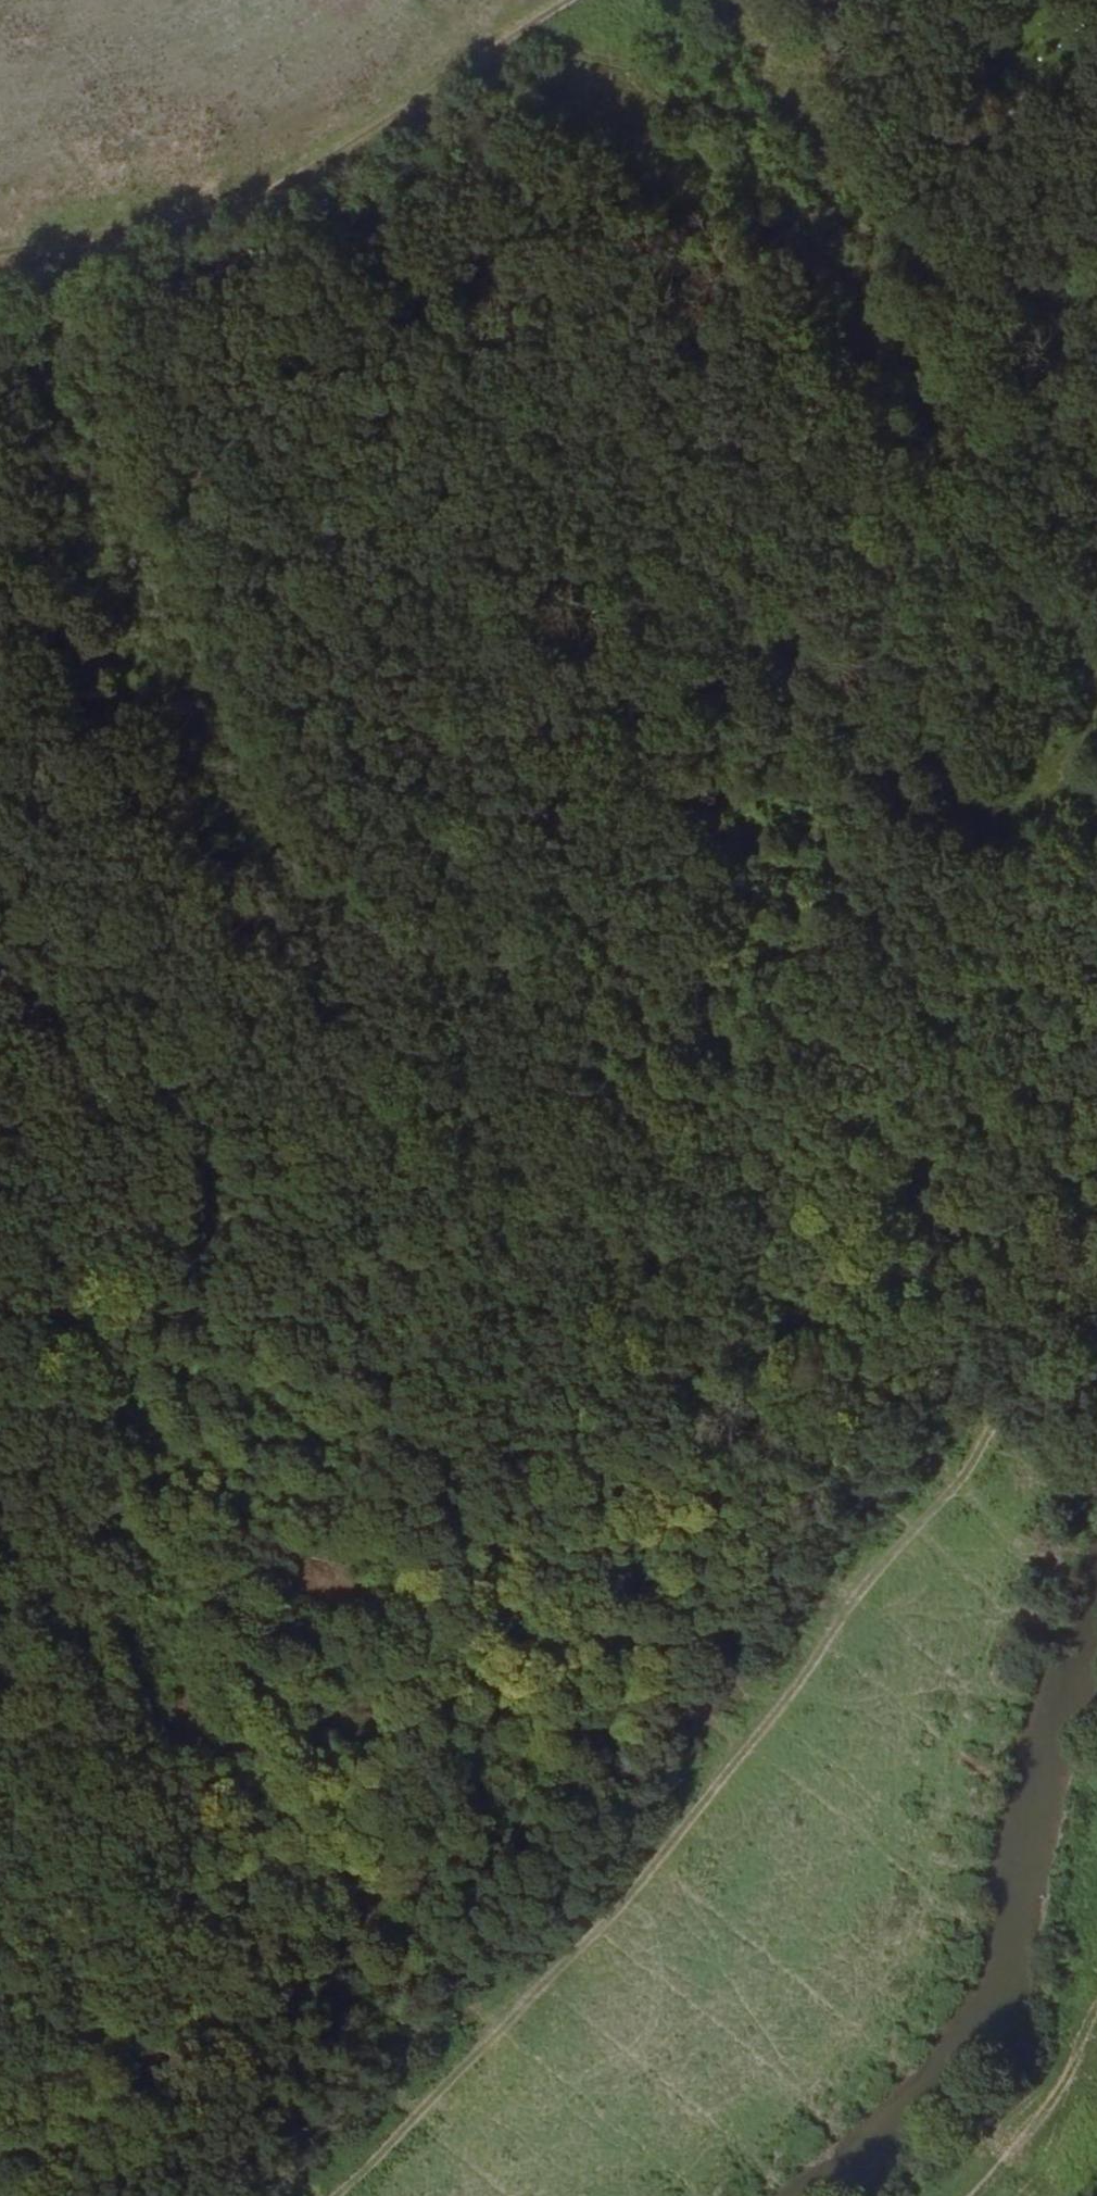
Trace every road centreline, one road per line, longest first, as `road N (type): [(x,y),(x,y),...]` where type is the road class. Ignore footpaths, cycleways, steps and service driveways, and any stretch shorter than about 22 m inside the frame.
road 1 (track): [(0,280),(65,266),(366,156),(587,0)]
road 2 (track): [(1096,2041),(1054,2131),(988,2195)]

